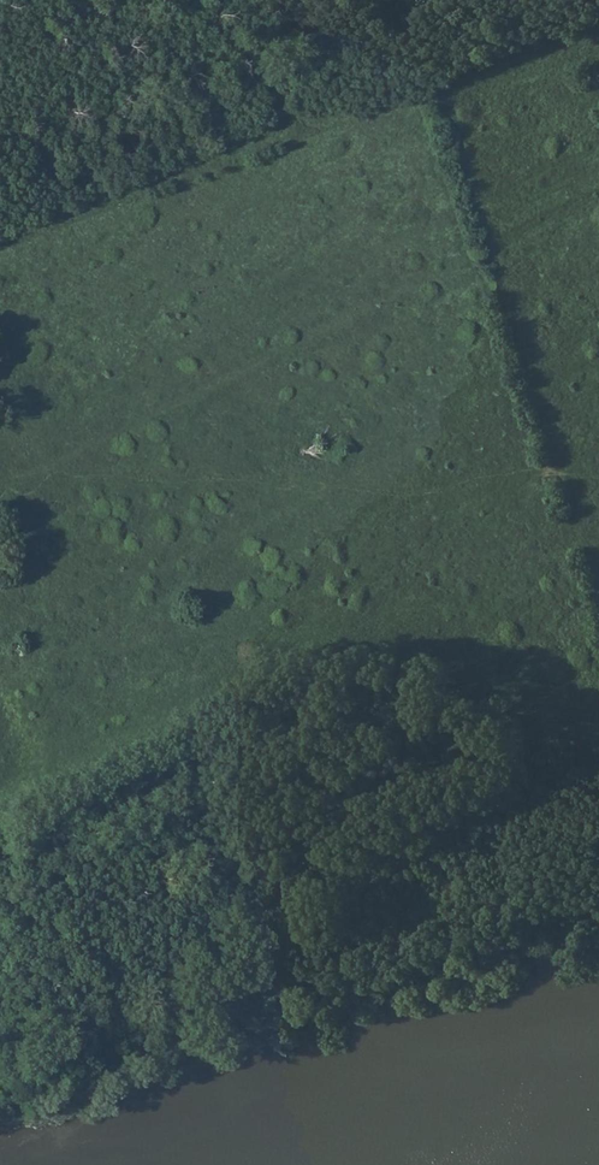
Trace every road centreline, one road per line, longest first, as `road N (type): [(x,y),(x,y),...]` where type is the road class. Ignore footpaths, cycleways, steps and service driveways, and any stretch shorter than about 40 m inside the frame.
road 1 (track): [(598,672),(249,631),(208,644),(73,647),(0,671)]

